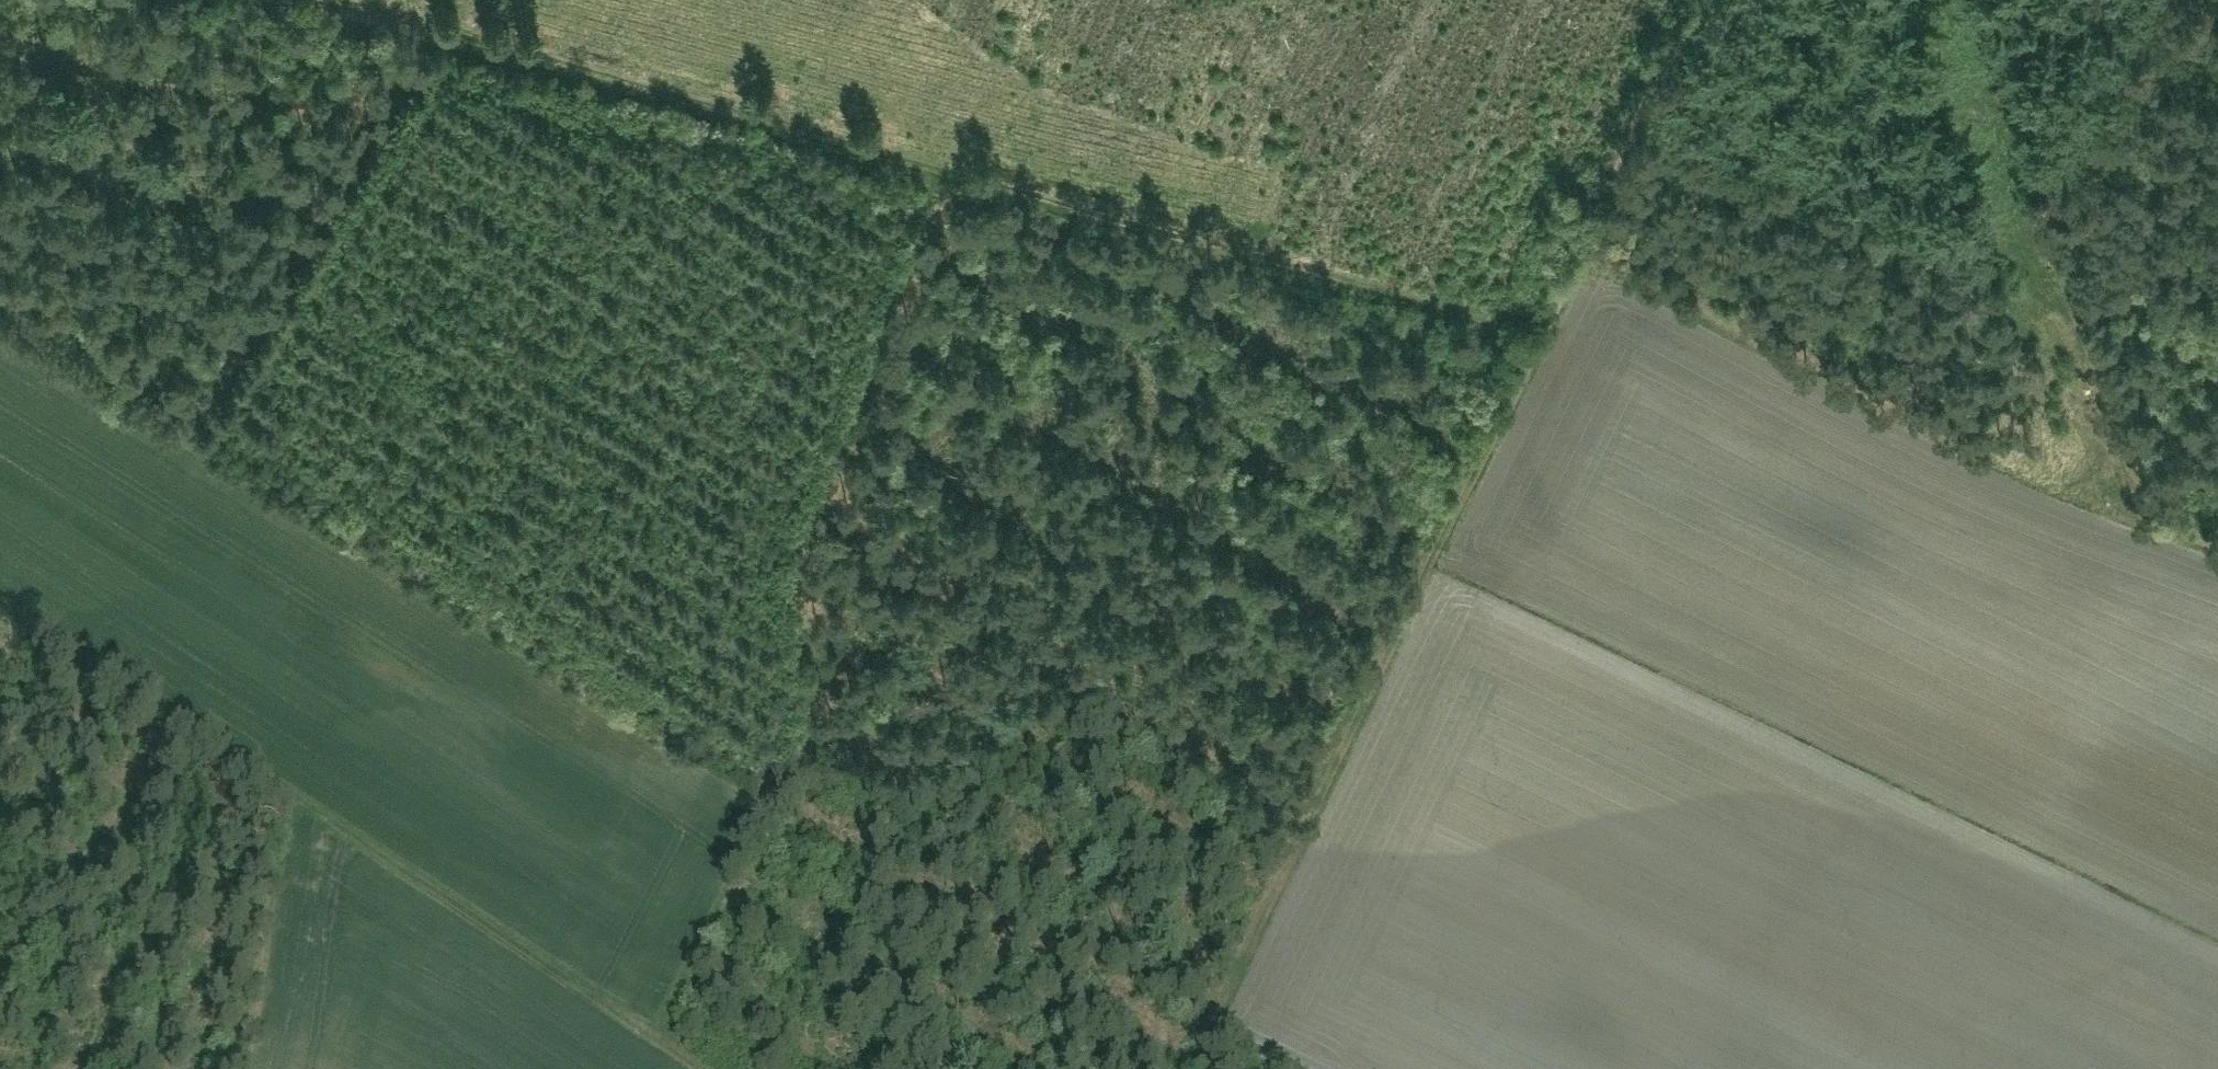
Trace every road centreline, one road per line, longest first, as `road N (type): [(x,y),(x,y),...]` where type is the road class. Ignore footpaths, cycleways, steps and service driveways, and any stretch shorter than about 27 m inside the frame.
road 1 (track): [(315,0),(1528,318),(1551,332)]
road 2 (track): [(0,595),(704,1068)]
road 3 (track): [(1551,332),(1442,568),(1189,1068)]
road 4 (track): [(1551,332),(1690,0)]

